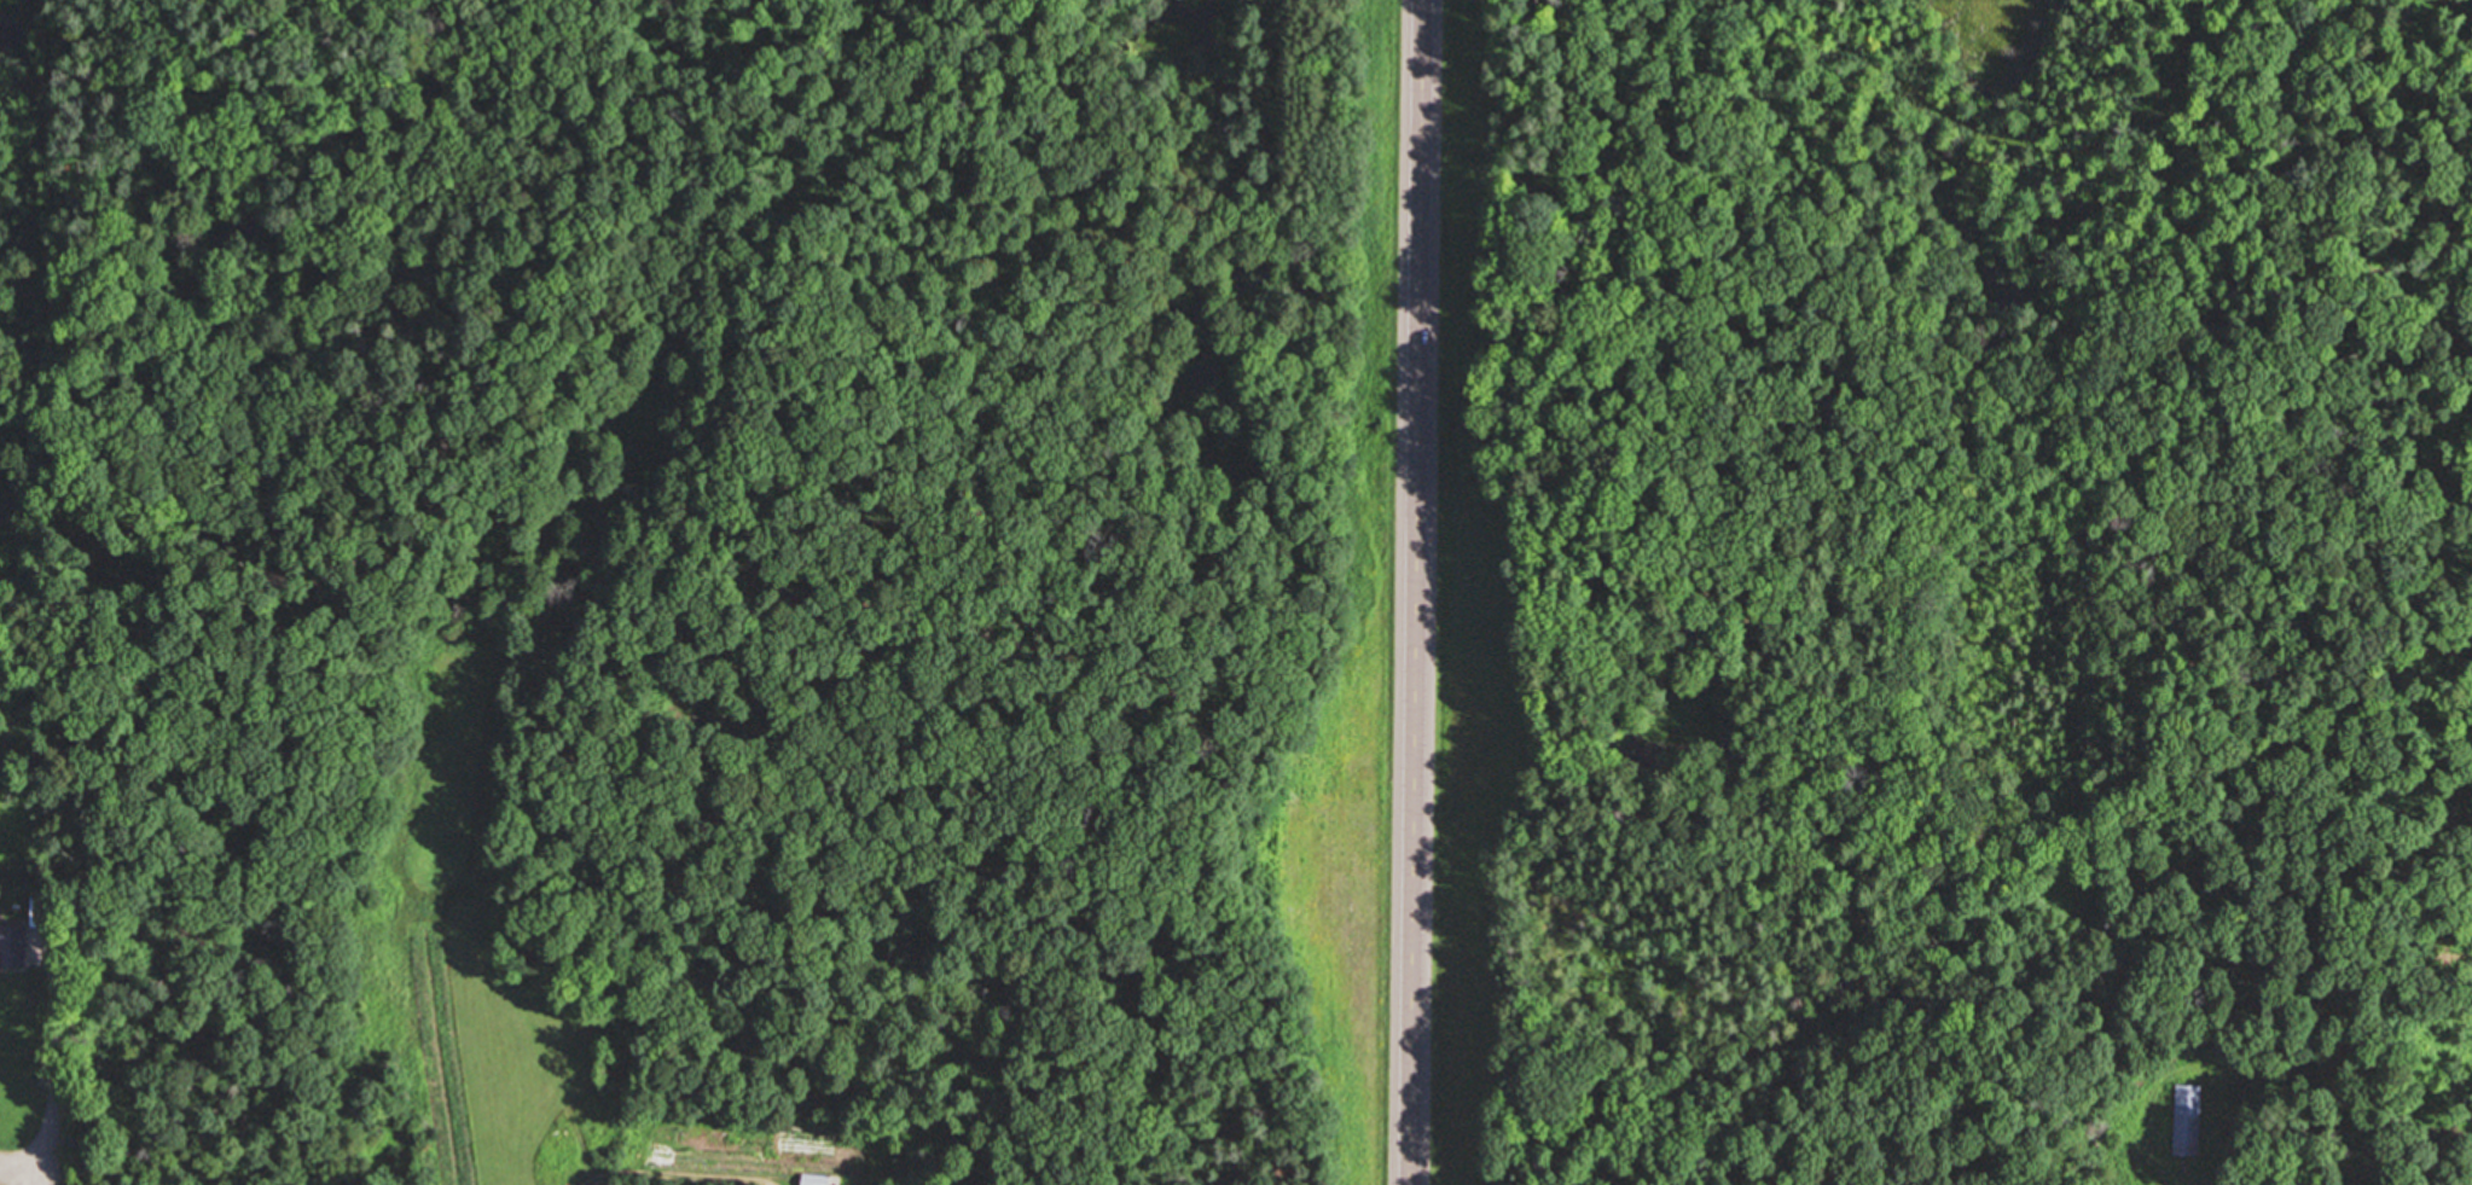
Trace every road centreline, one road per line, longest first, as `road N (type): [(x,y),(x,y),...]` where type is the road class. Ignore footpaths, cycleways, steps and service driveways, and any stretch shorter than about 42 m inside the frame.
road 1 (primary): [(1407,1184),(1420,0)]

